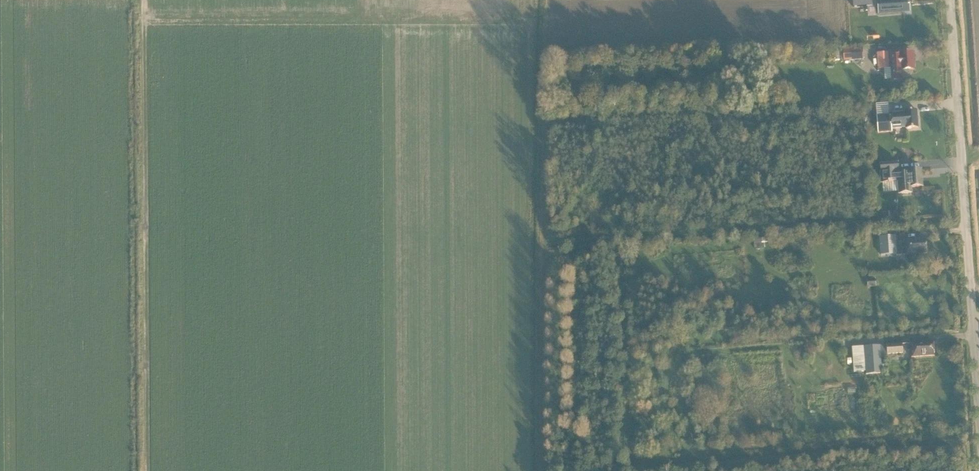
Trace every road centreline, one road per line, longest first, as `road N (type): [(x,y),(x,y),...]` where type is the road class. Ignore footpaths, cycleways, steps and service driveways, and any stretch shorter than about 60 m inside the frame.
road 1 (track): [(148,470),(144,0)]
road 2 (unclassified): [(978,412),(950,0)]

